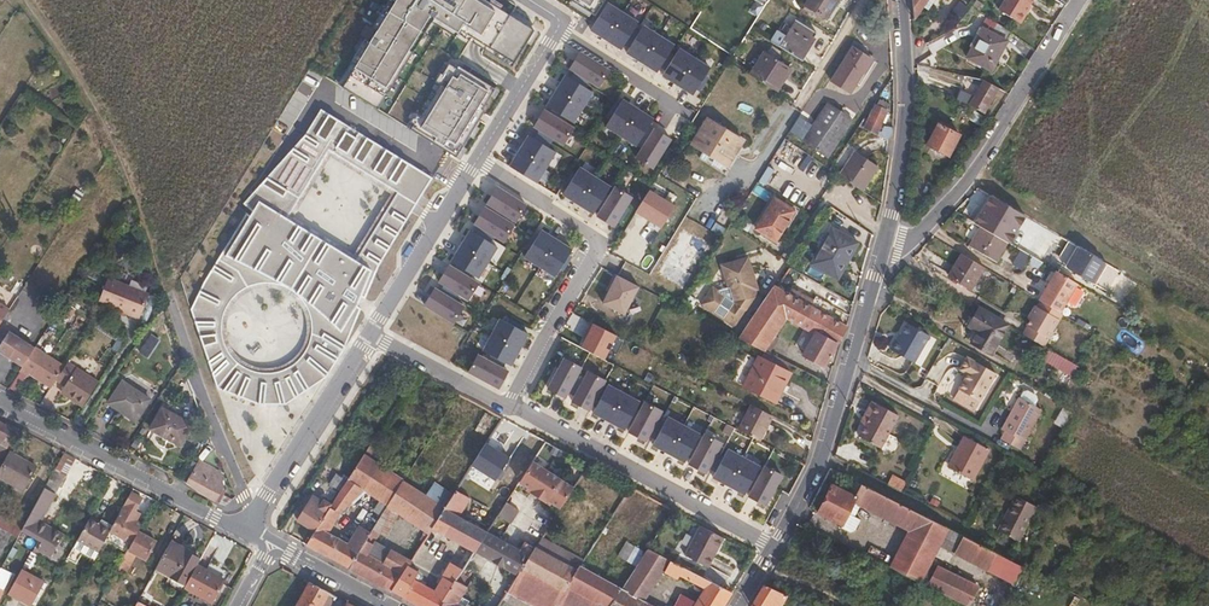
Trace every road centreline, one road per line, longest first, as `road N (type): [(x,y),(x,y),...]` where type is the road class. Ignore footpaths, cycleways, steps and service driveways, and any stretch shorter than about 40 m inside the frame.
road 1 (residential): [(511,403),(602,239),(478,161)]
road 2 (track): [(25,0),(114,142),(170,297)]
road 3 (residential): [(773,548),(834,423),(884,244)]
road 4 (residential): [(884,244),(901,248),(957,194),(1079,0)]
road 5 (residential): [(773,548),(511,403)]
road 6 (tertiary): [(245,531),(0,407)]
road 7 (residential): [(884,244),(906,111),(899,0)]
road 8 (residential): [(170,297),(255,514)]
road 9 (residential): [(255,514),(369,336)]
road 10 (residential): [(369,336),(478,161)]
road 11 (residential): [(511,403),(498,404),(369,336)]
road 12 (residential): [(478,161),(559,32)]
road 13 (residential): [(559,32),(680,110)]
road 14 (tertiary): [(385,605),(271,544)]

